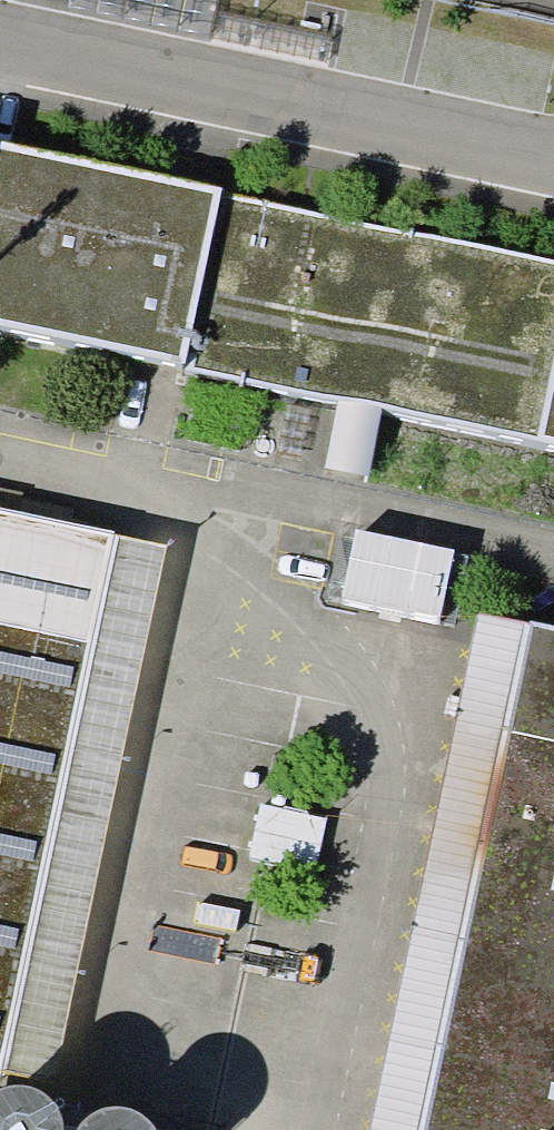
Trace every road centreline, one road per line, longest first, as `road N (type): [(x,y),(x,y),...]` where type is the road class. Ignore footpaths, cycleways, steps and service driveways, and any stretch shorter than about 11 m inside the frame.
road 1 (unclassified): [(553,156),(0,36)]

